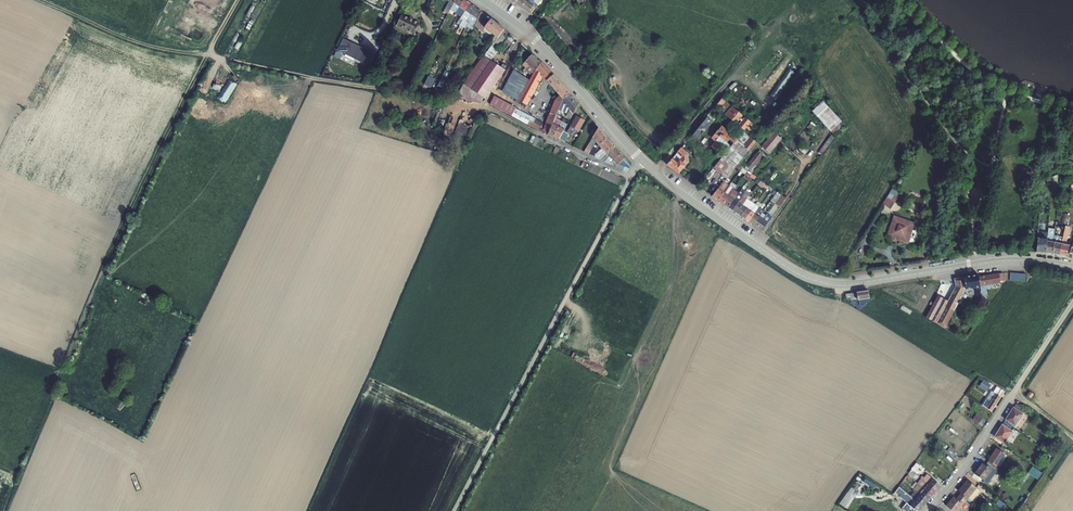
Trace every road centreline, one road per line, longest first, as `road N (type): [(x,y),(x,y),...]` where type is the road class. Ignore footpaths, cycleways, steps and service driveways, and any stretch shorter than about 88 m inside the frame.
road 1 (track): [(38,0),(157,48),(489,109),(631,177)]
road 2 (secondary): [(642,160),(791,269),(821,282),(857,284),(1009,260),(1072,268)]
road 3 (unclassified): [(642,160),(454,510)]
road 4 (track): [(237,0),(71,353)]
road 5 (unclassified): [(927,510),(1072,301)]
road 6 (secondary): [(483,0),(549,52),(642,160)]

